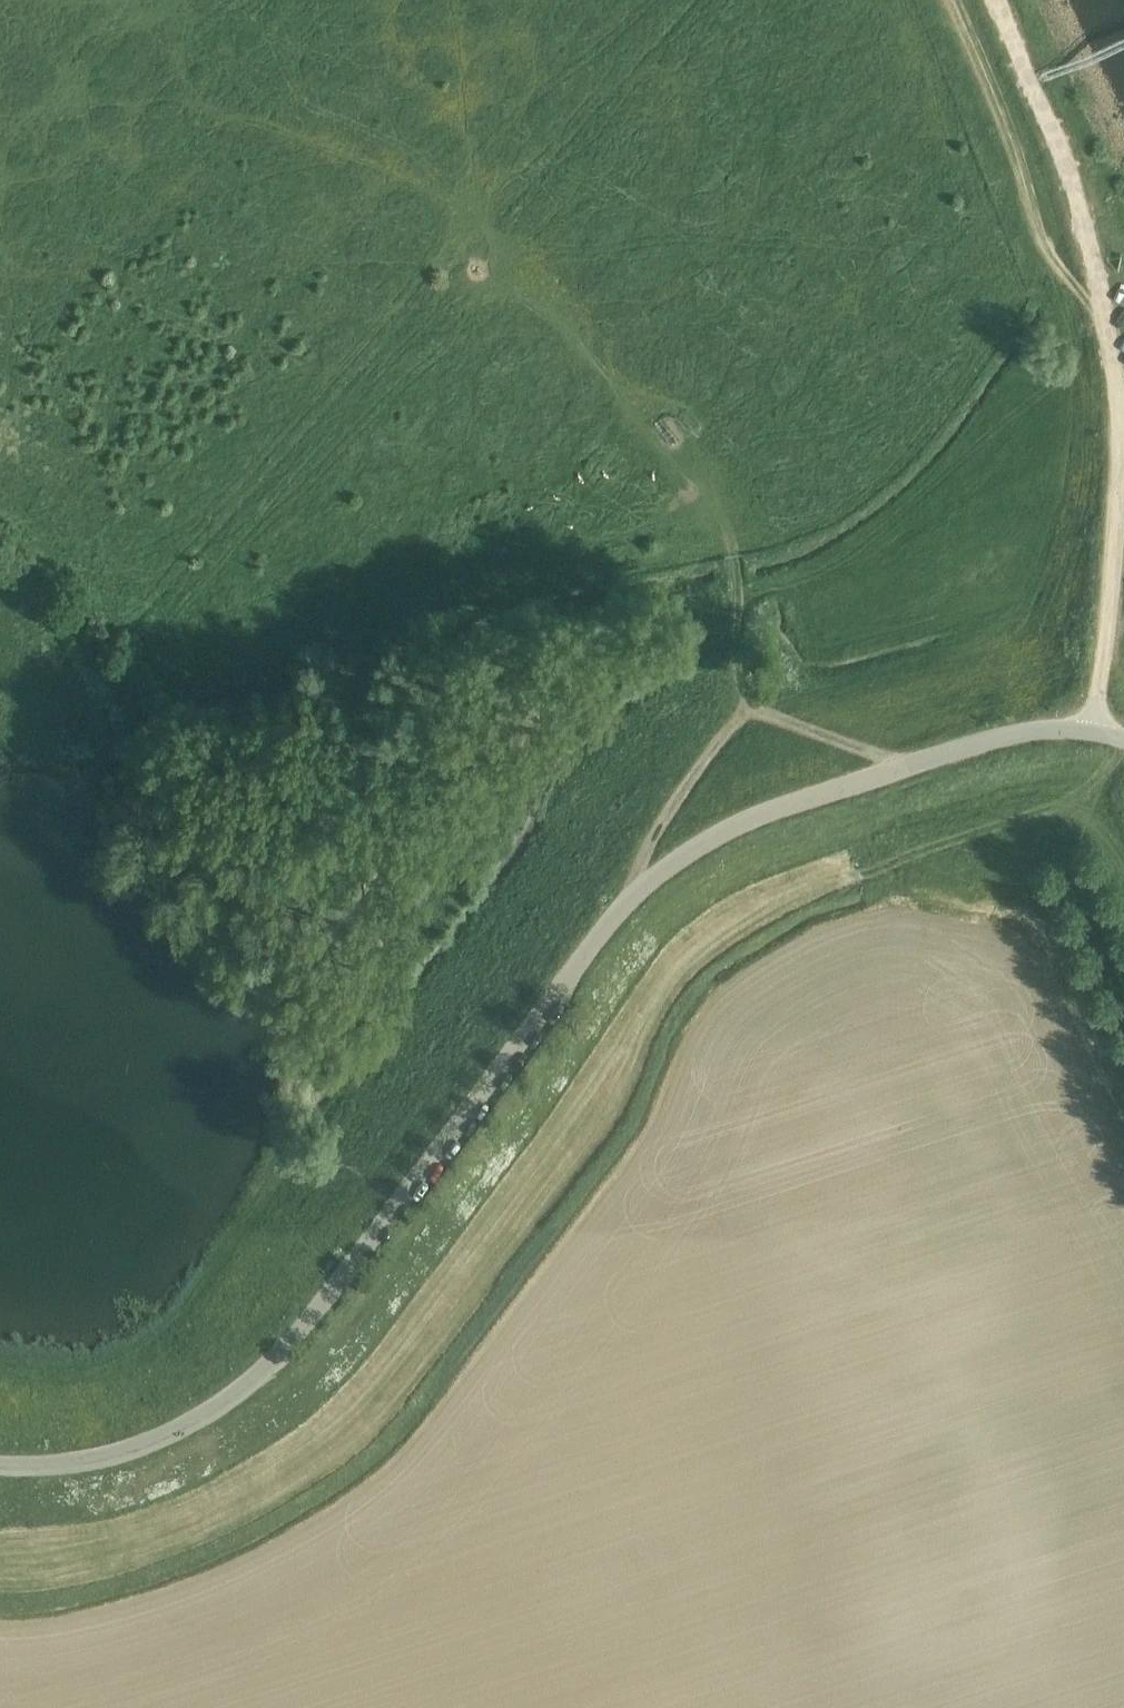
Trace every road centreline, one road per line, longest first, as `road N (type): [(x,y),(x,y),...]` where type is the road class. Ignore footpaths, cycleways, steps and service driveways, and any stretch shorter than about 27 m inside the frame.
road 1 (unclassified): [(0,1467),(46,1468),(153,1446),(244,1392),(330,1301),(604,930),(679,861),(741,823),(961,747),(1027,731),(1096,729),(1123,738)]
road 2 (track): [(1096,729),(1122,492),(1112,357),(1069,168),(994,0)]
road 3 (track): [(910,764),(780,716),(755,715),(726,731),(651,844),(635,894)]
road 4 (track): [(755,715),(734,561)]

